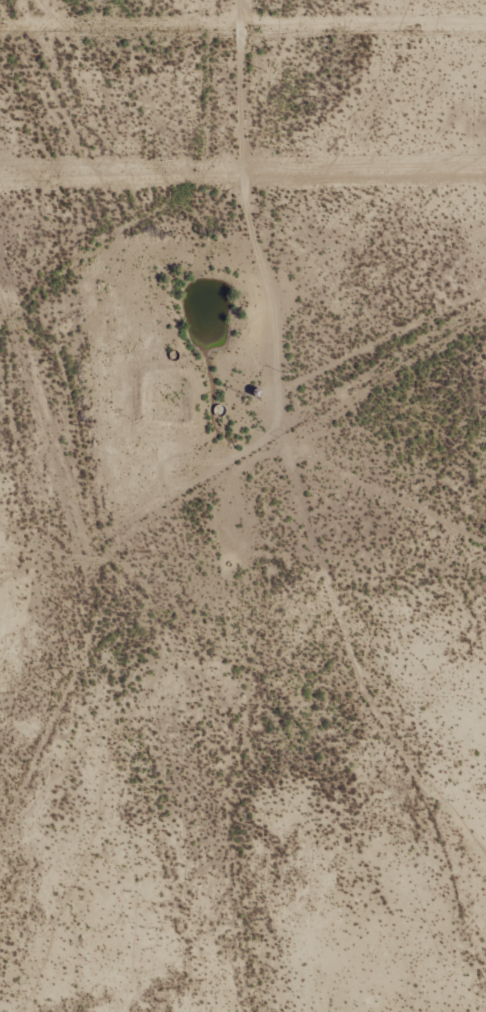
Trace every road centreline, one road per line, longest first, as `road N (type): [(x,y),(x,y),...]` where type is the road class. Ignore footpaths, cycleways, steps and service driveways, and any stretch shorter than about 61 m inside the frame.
road 1 (track): [(0,307),(131,193),(210,188),(280,298),(324,548),(379,637),(404,710)]
road 2 (track): [(0,401),(20,484),(68,549),(152,598),(404,710),(485,936)]

